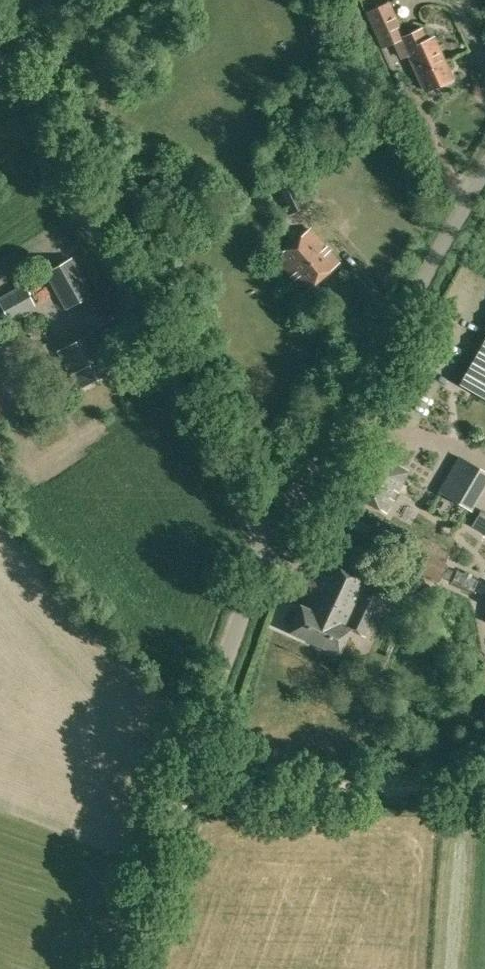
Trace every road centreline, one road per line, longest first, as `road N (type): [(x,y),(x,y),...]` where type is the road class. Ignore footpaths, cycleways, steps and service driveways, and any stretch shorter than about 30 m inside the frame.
road 1 (unclassified): [(268,556),(0,68)]
road 2 (unclassified): [(268,556),(484,172)]
road 3 (unclassified): [(112,968),(268,556)]
road 4 (track): [(179,780),(484,780)]

